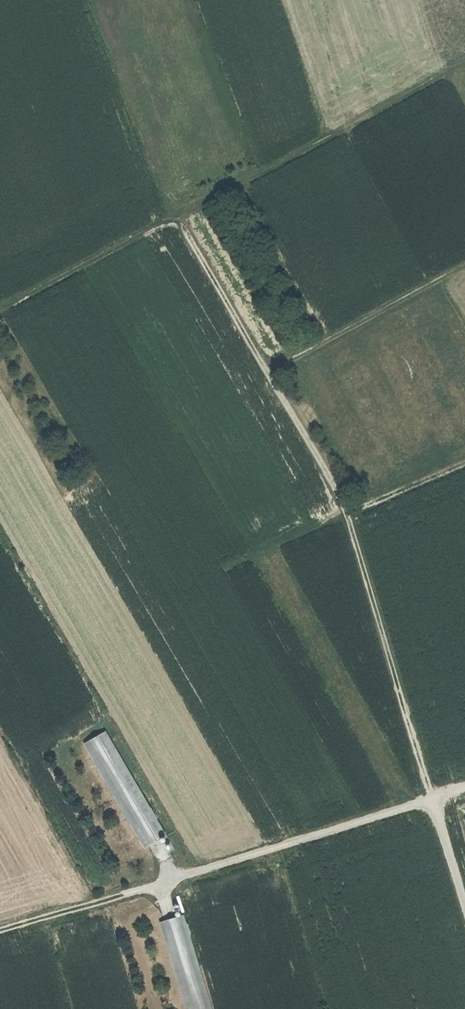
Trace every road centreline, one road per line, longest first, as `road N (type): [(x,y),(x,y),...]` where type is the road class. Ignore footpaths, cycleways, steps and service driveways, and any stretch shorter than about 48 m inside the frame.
road 1 (track): [(432,798),(349,512),(178,216)]
road 2 (track): [(0,313),(464,60)]
road 3 (track): [(0,931),(432,798)]
road 4 (track): [(271,374),(464,268)]
road 5 (track): [(349,512),(464,464)]

